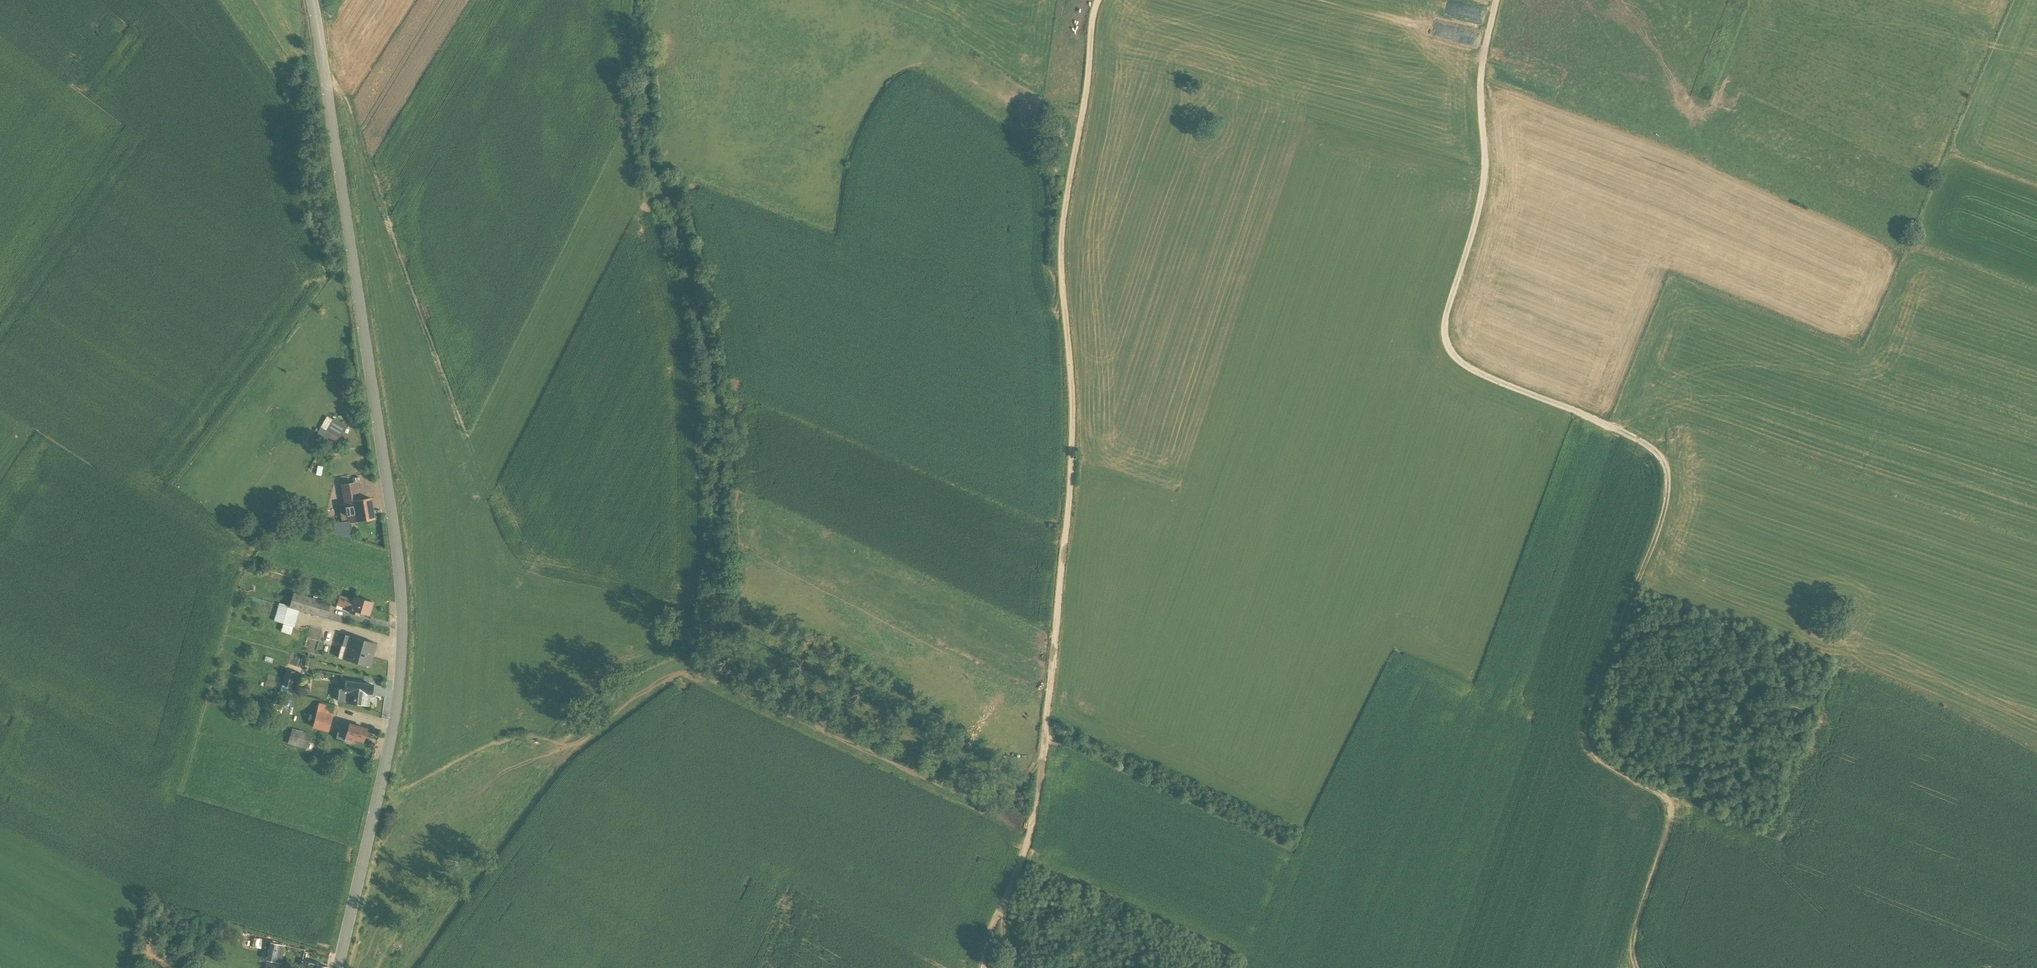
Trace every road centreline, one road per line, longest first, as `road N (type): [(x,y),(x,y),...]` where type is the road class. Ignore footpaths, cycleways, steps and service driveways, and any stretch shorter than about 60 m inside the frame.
road 1 (track): [(1496,0),(1481,74),(1482,194),(1444,340),(1450,356),(1487,378),(1643,443),(1661,456),(1669,481),(1665,511),(1594,705),(1590,746),(1672,807),(1634,967)]
road 2 (track): [(1098,0),(1061,236),(1072,367),(1067,527),(1037,801),(1006,900)]
road 3 (residential): [(312,0),(403,609),(398,702),(379,784)]
road 4 (unclassified): [(337,967),(379,784)]

